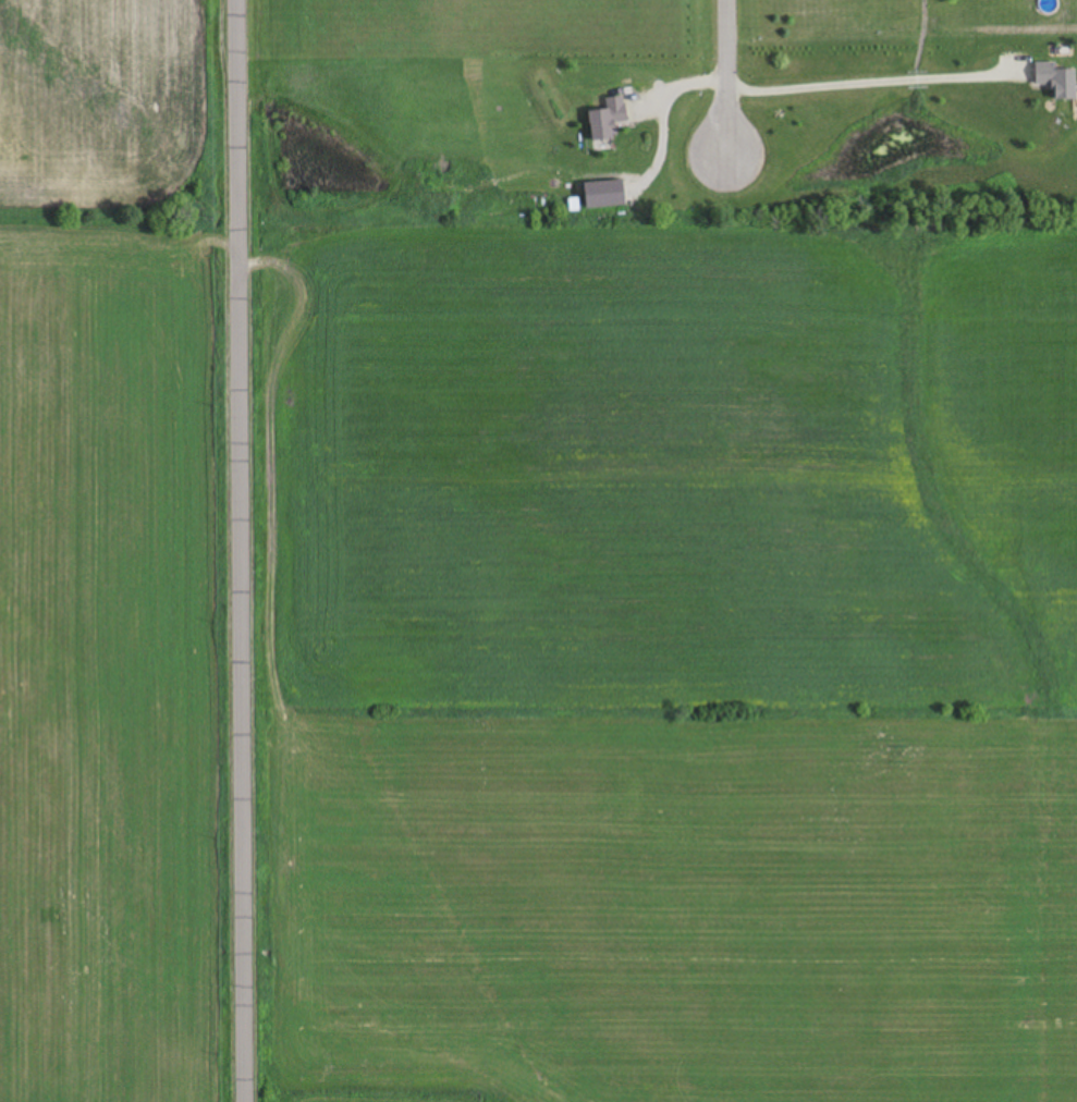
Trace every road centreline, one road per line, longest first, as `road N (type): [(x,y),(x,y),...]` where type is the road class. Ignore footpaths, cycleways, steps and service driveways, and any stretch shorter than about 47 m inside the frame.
road 1 (residential): [(241,1101),(228,0)]
road 2 (residential): [(727,0),(726,152)]

